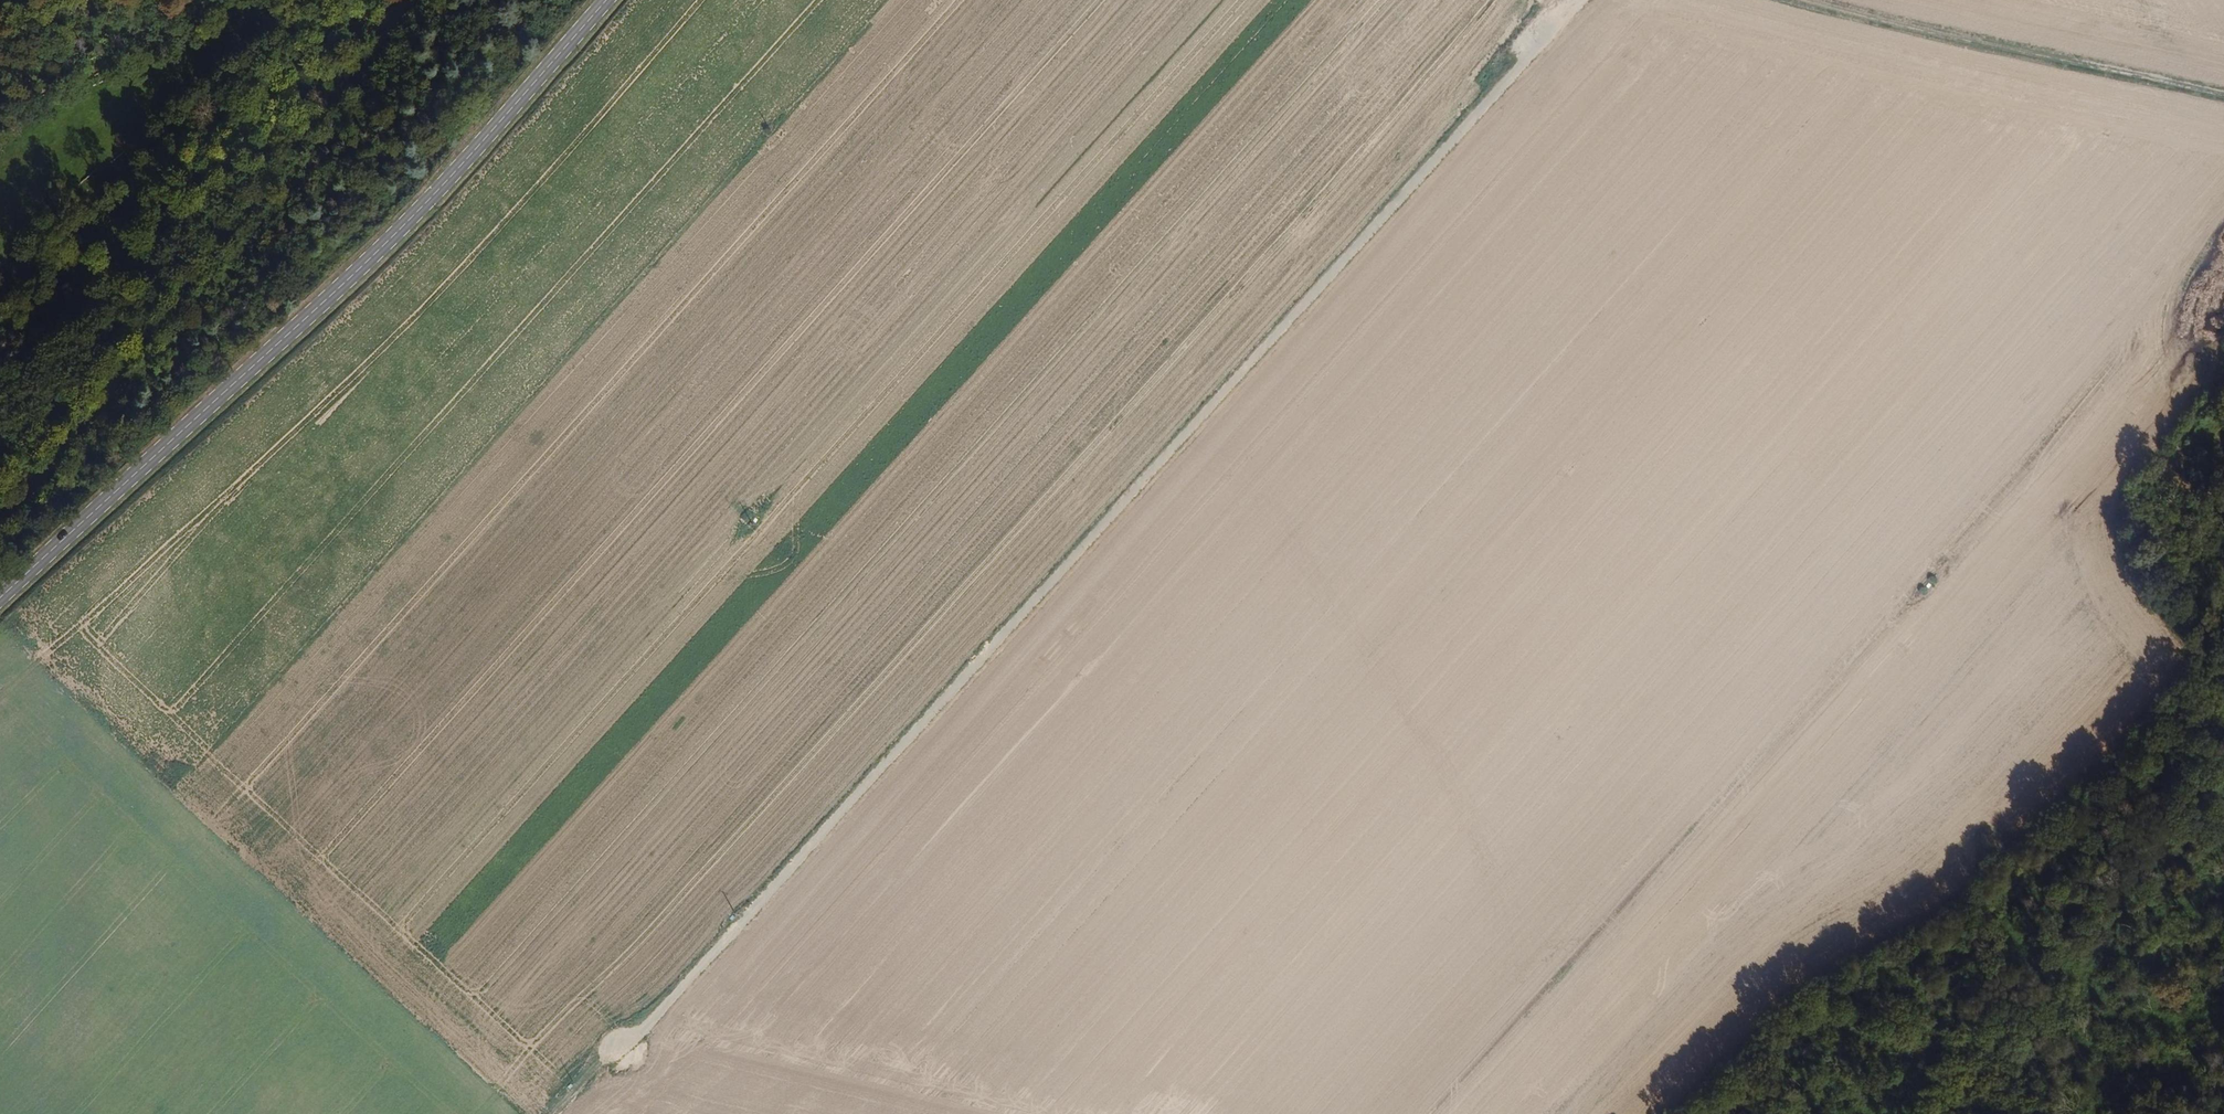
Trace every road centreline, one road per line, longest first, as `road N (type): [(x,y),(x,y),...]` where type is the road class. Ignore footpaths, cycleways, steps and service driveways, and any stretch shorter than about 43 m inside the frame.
road 1 (track): [(554,1113),(689,979),(1578,0)]
road 2 (secondary): [(0,599),(391,238),(605,0)]
road 3 (track): [(0,390),(268,123),(397,15)]
road 4 (track): [(1812,0),(2223,96)]

